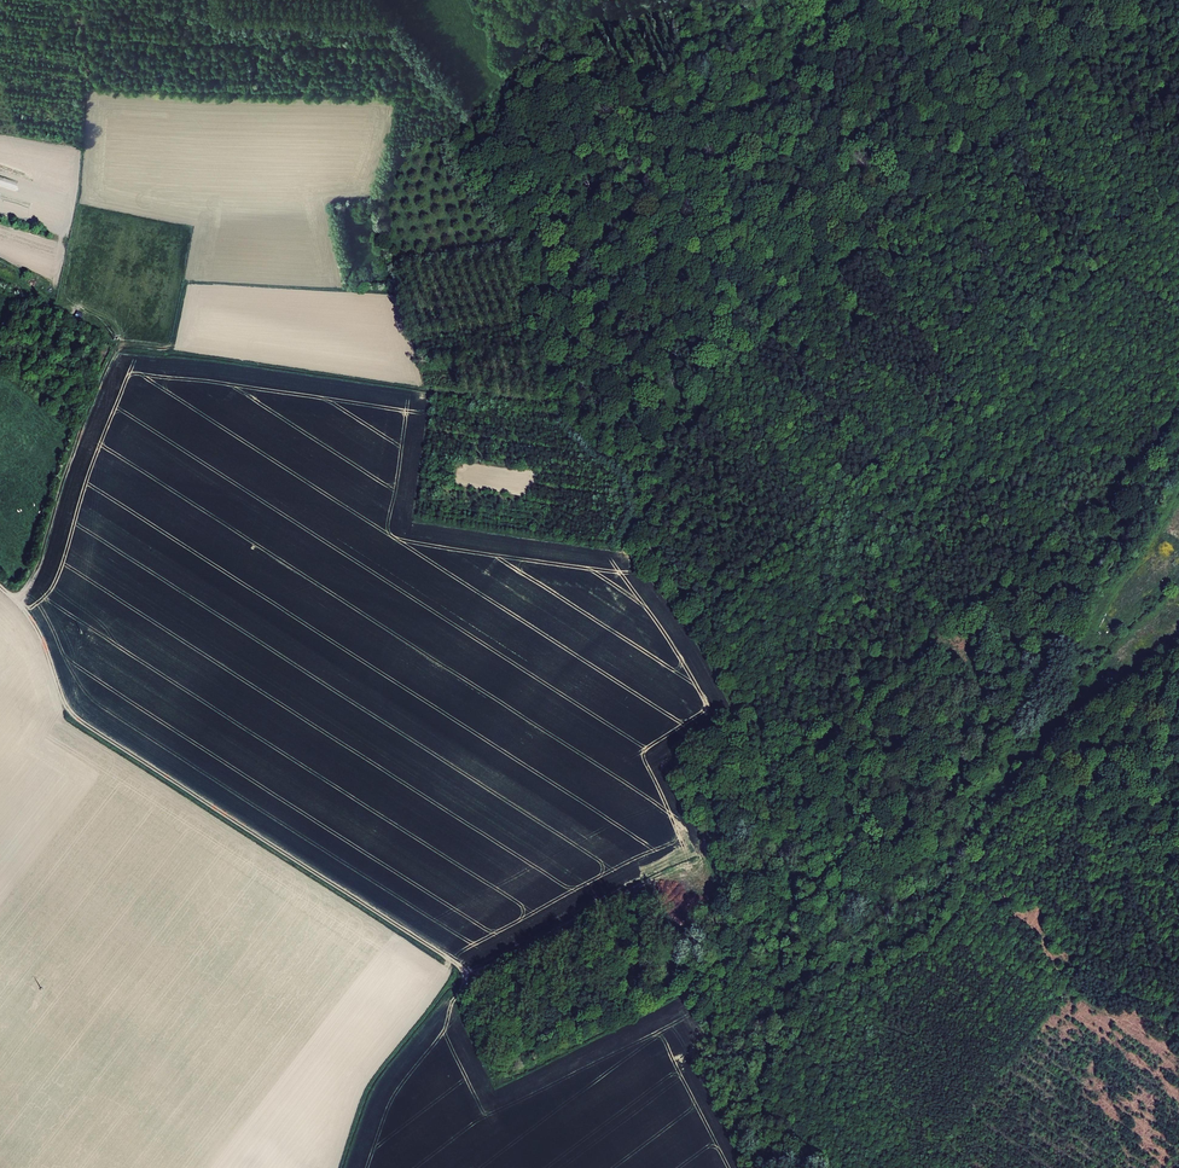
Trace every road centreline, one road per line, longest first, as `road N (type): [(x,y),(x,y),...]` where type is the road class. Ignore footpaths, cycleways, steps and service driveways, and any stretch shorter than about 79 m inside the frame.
road 1 (track): [(0,586),(39,630),(69,711),(466,973),(466,985),(500,1021)]
road 2 (track): [(643,449),(899,210),(1148,0)]
road 3 (track): [(708,611),(1178,202)]
road 4 (track): [(17,601),(30,587),(113,355),(120,348),(173,348)]
road 5 (track): [(1026,339),(917,195)]

